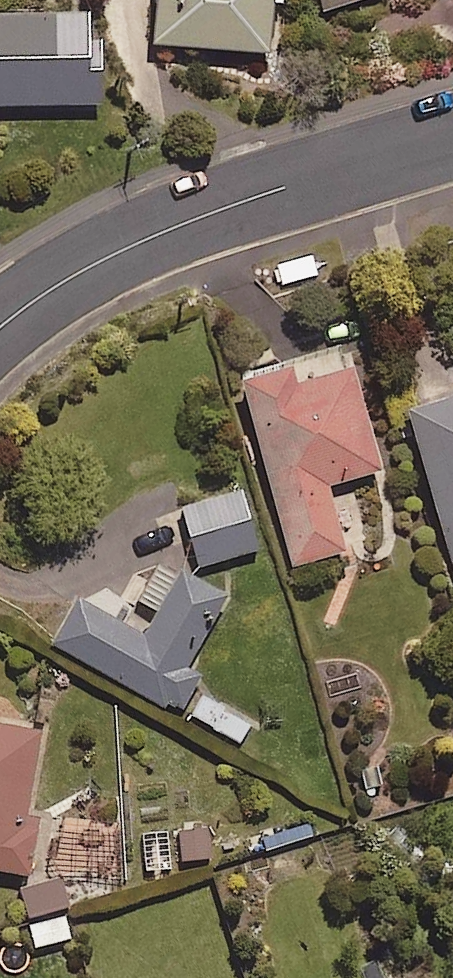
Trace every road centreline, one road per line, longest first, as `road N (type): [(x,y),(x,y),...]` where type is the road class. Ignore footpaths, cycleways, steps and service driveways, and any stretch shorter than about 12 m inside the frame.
road 1 (residential): [(452,136),(209,210),(124,244),(0,328)]

